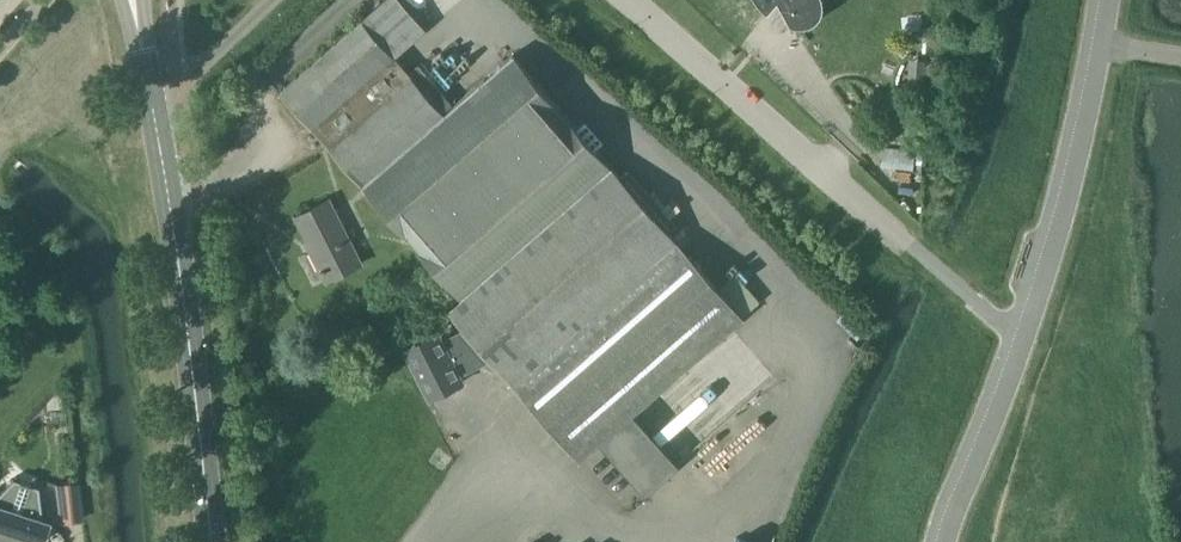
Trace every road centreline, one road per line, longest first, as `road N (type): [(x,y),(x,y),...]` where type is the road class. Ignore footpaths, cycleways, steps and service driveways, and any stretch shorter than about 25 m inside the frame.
road 1 (tertiary): [(214,541),(150,94)]
road 2 (unclassified): [(631,0),(898,232)]
road 3 (unclassified): [(150,94),(175,84),(269,0)]

